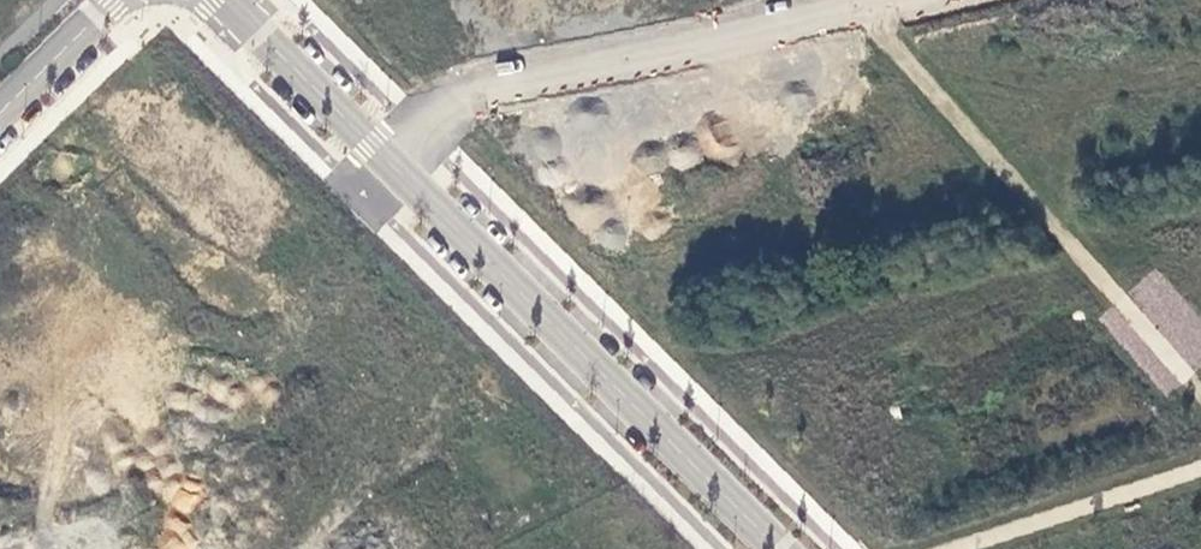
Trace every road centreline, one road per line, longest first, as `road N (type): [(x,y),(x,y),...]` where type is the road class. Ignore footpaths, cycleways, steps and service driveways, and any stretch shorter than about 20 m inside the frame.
road 1 (residential): [(893,0),(478,95),(400,173)]
road 2 (tertiary): [(778,548),(400,173)]
road 3 (tertiary): [(400,173),(221,0)]
road 4 (unclassified): [(0,119),(122,0)]

